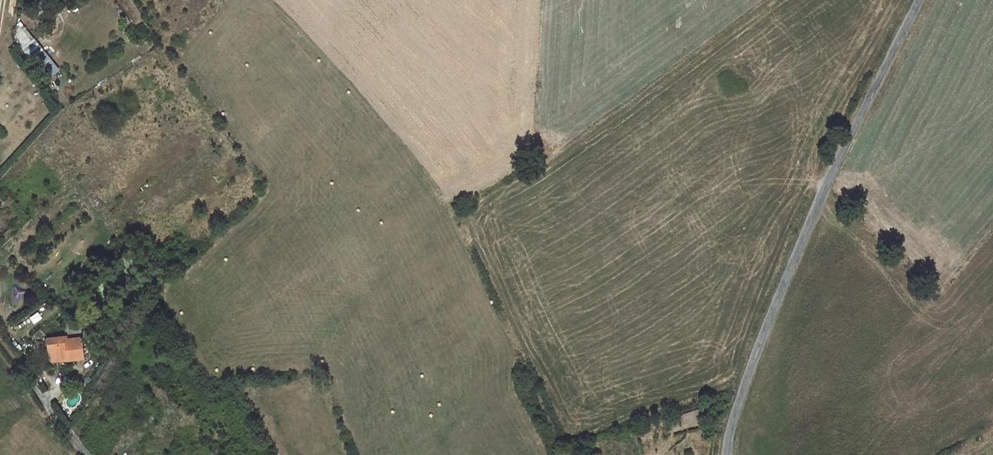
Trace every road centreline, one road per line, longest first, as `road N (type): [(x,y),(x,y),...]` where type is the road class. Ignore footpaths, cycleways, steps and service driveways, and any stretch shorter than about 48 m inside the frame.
road 1 (unclassified): [(912,0),(823,191),(729,418),(724,454)]

